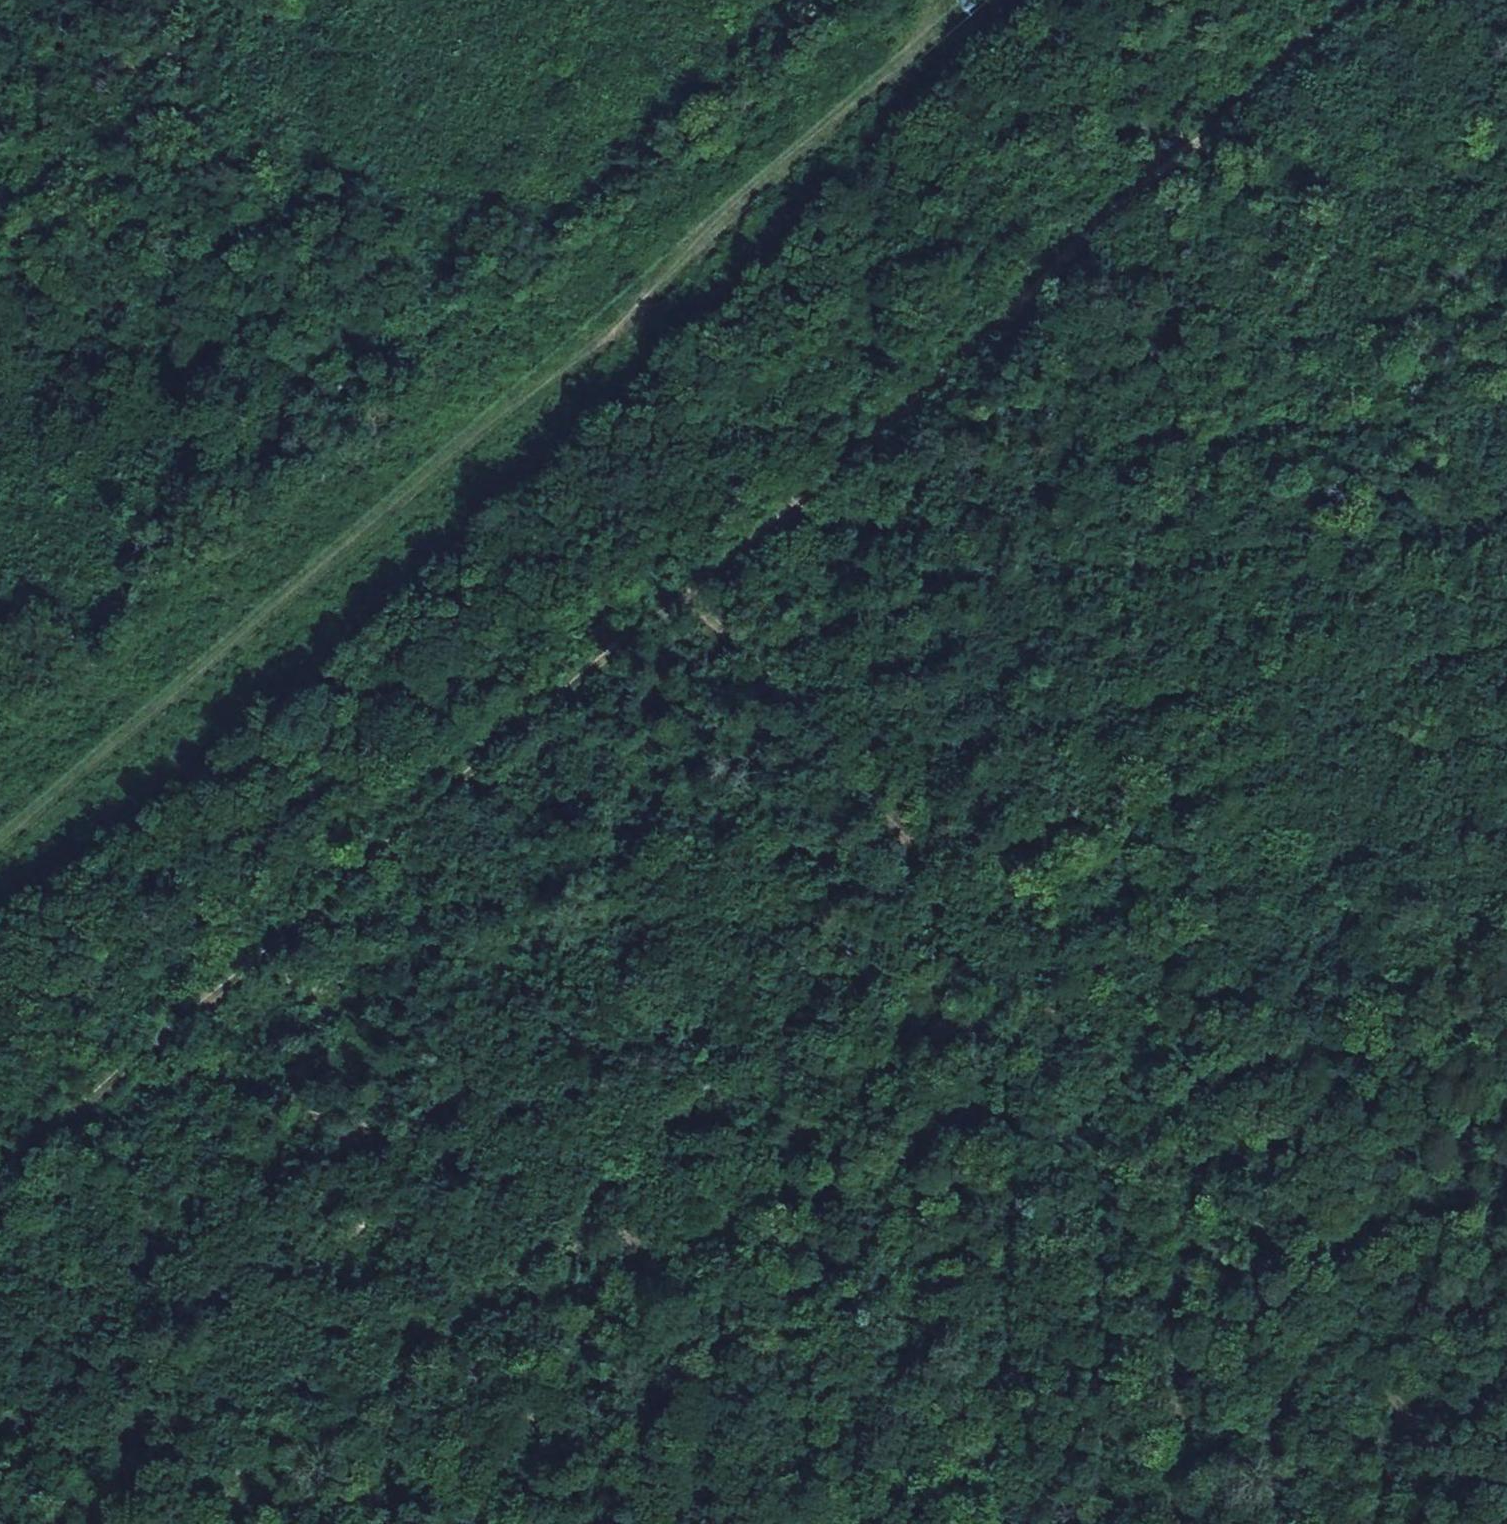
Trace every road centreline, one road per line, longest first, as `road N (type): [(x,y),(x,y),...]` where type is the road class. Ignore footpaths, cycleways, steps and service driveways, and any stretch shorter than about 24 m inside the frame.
road 1 (track): [(1356,0),(0,1181)]

